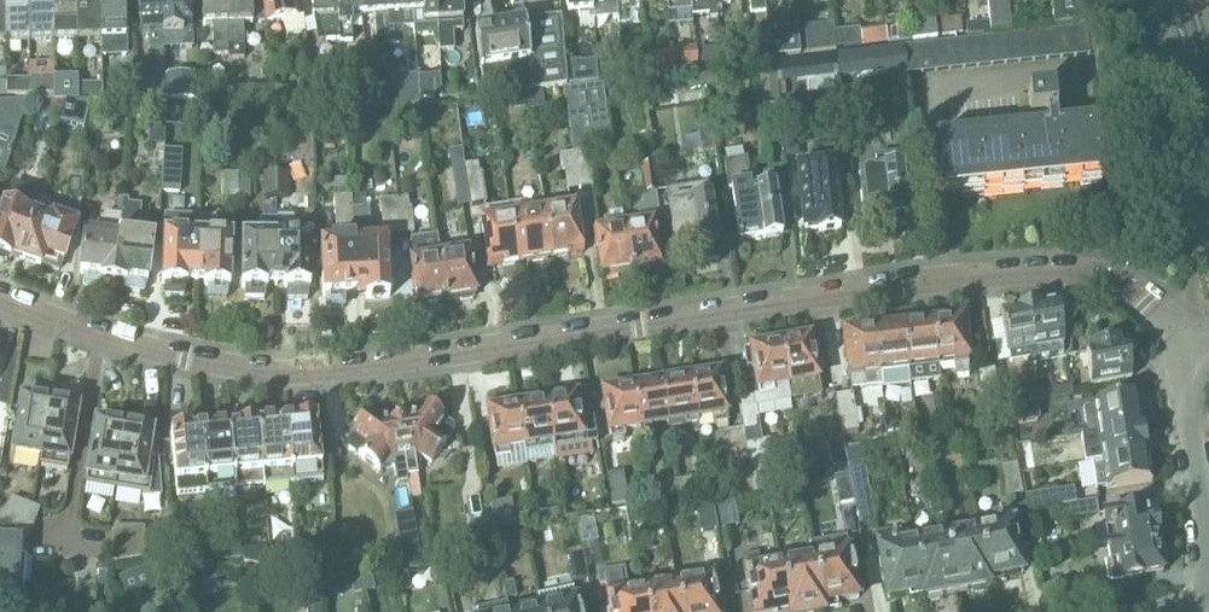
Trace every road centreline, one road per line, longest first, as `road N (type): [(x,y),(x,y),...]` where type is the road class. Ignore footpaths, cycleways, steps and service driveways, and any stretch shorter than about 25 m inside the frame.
road 1 (residential): [(1191,332),(1122,283),(1069,268),(930,279),(332,369),(253,370),(183,356),(0,298)]
road 2 (residential): [(1195,611),(1207,586),(1187,399),(1191,332)]

